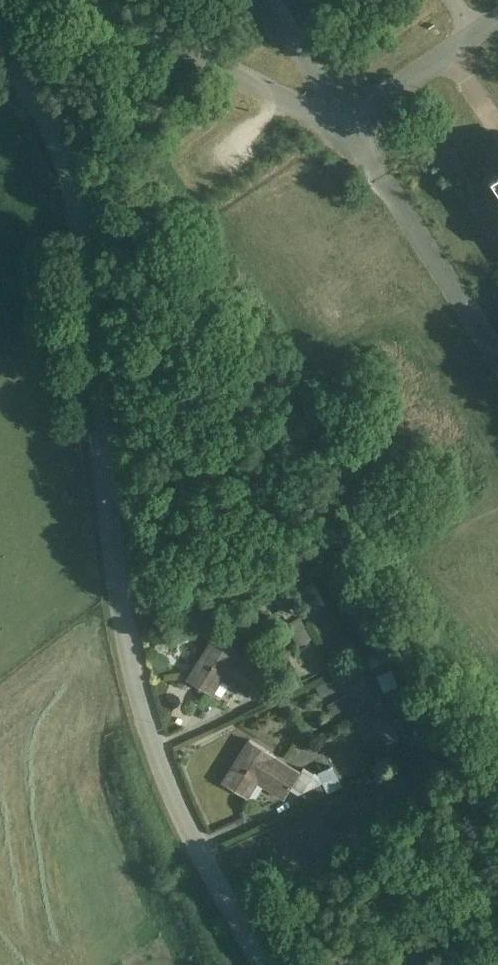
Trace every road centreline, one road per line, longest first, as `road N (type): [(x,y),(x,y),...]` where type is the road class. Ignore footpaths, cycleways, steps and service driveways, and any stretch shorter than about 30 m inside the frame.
road 1 (unclassified): [(274,964),(215,855),(155,707),(133,609),(83,203),(36,88),(0,47)]
road 2 (residential): [(107,0),(330,124),(346,116)]
road 3 (residential): [(346,116),(475,34)]
road 4 (residential): [(272,0),(346,116)]

